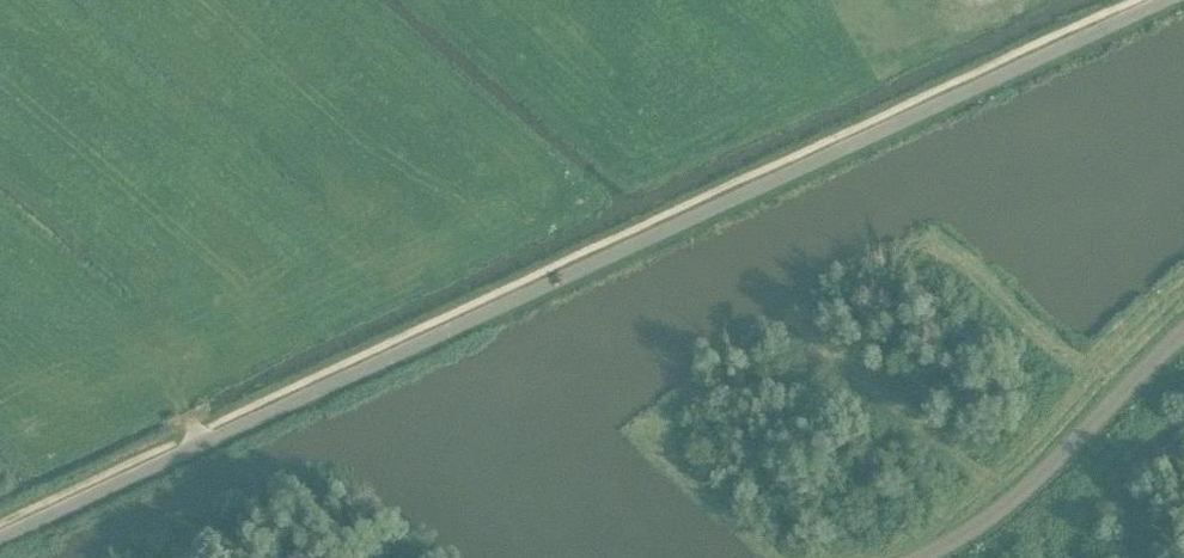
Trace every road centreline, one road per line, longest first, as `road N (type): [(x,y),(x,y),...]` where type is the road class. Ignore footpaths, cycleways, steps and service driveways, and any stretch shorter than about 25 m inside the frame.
road 1 (track): [(0,537),(1166,0)]

